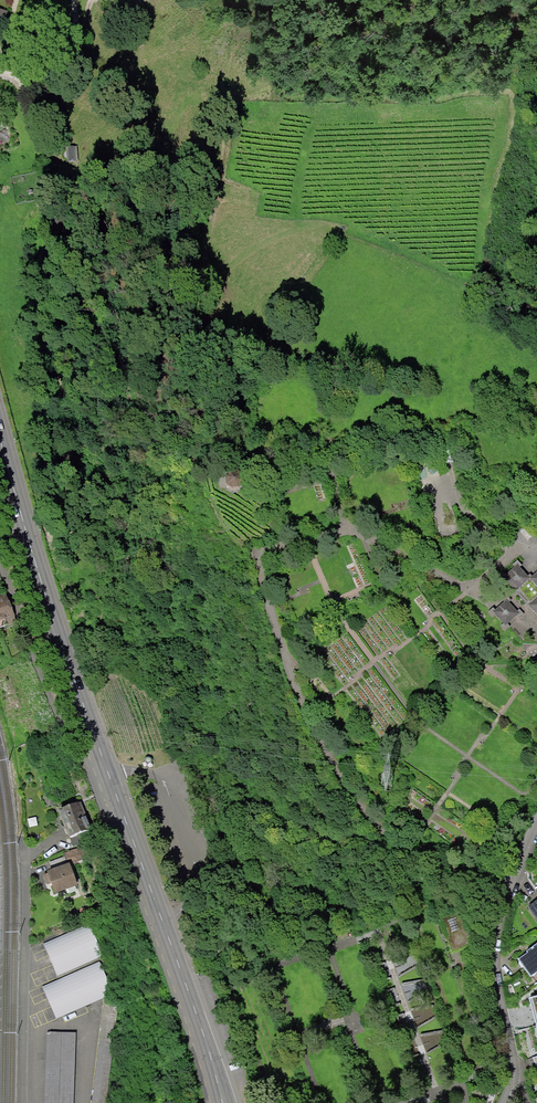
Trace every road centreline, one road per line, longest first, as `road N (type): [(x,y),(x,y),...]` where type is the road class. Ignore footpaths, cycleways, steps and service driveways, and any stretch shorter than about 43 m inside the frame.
road 1 (track): [(260,478),(250,480),(241,380),(330,241),(319,225),(259,247),(224,274),(206,260),(217,202),(201,103),(190,100),(165,143),(148,139),(144,37),(159,0)]
road 2 (secondary): [(116,791),(0,443)]
road 3 (secondary): [(226,1102),(116,791)]
road 4 (residential): [(502,1102),(512,1070),(494,984),(497,925),(536,830)]
road 5 (residential): [(0,553),(67,738),(116,791)]
road 6 (track): [(16,76),(50,164),(50,219)]

